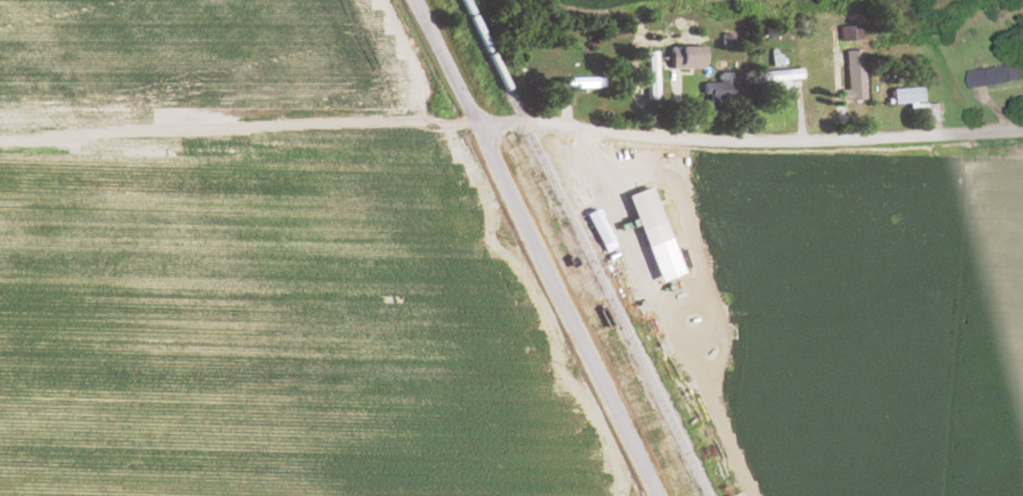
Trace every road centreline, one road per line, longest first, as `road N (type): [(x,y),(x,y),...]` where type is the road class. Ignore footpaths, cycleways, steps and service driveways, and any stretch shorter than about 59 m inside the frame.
road 1 (residential): [(468,125),(776,141),(1022,130)]
road 2 (residential): [(651,495),(406,0)]
road 3 (track): [(0,132),(468,125)]
road 4 (track): [(654,135),(655,182),(686,295),(688,320),(674,345),(743,495)]

